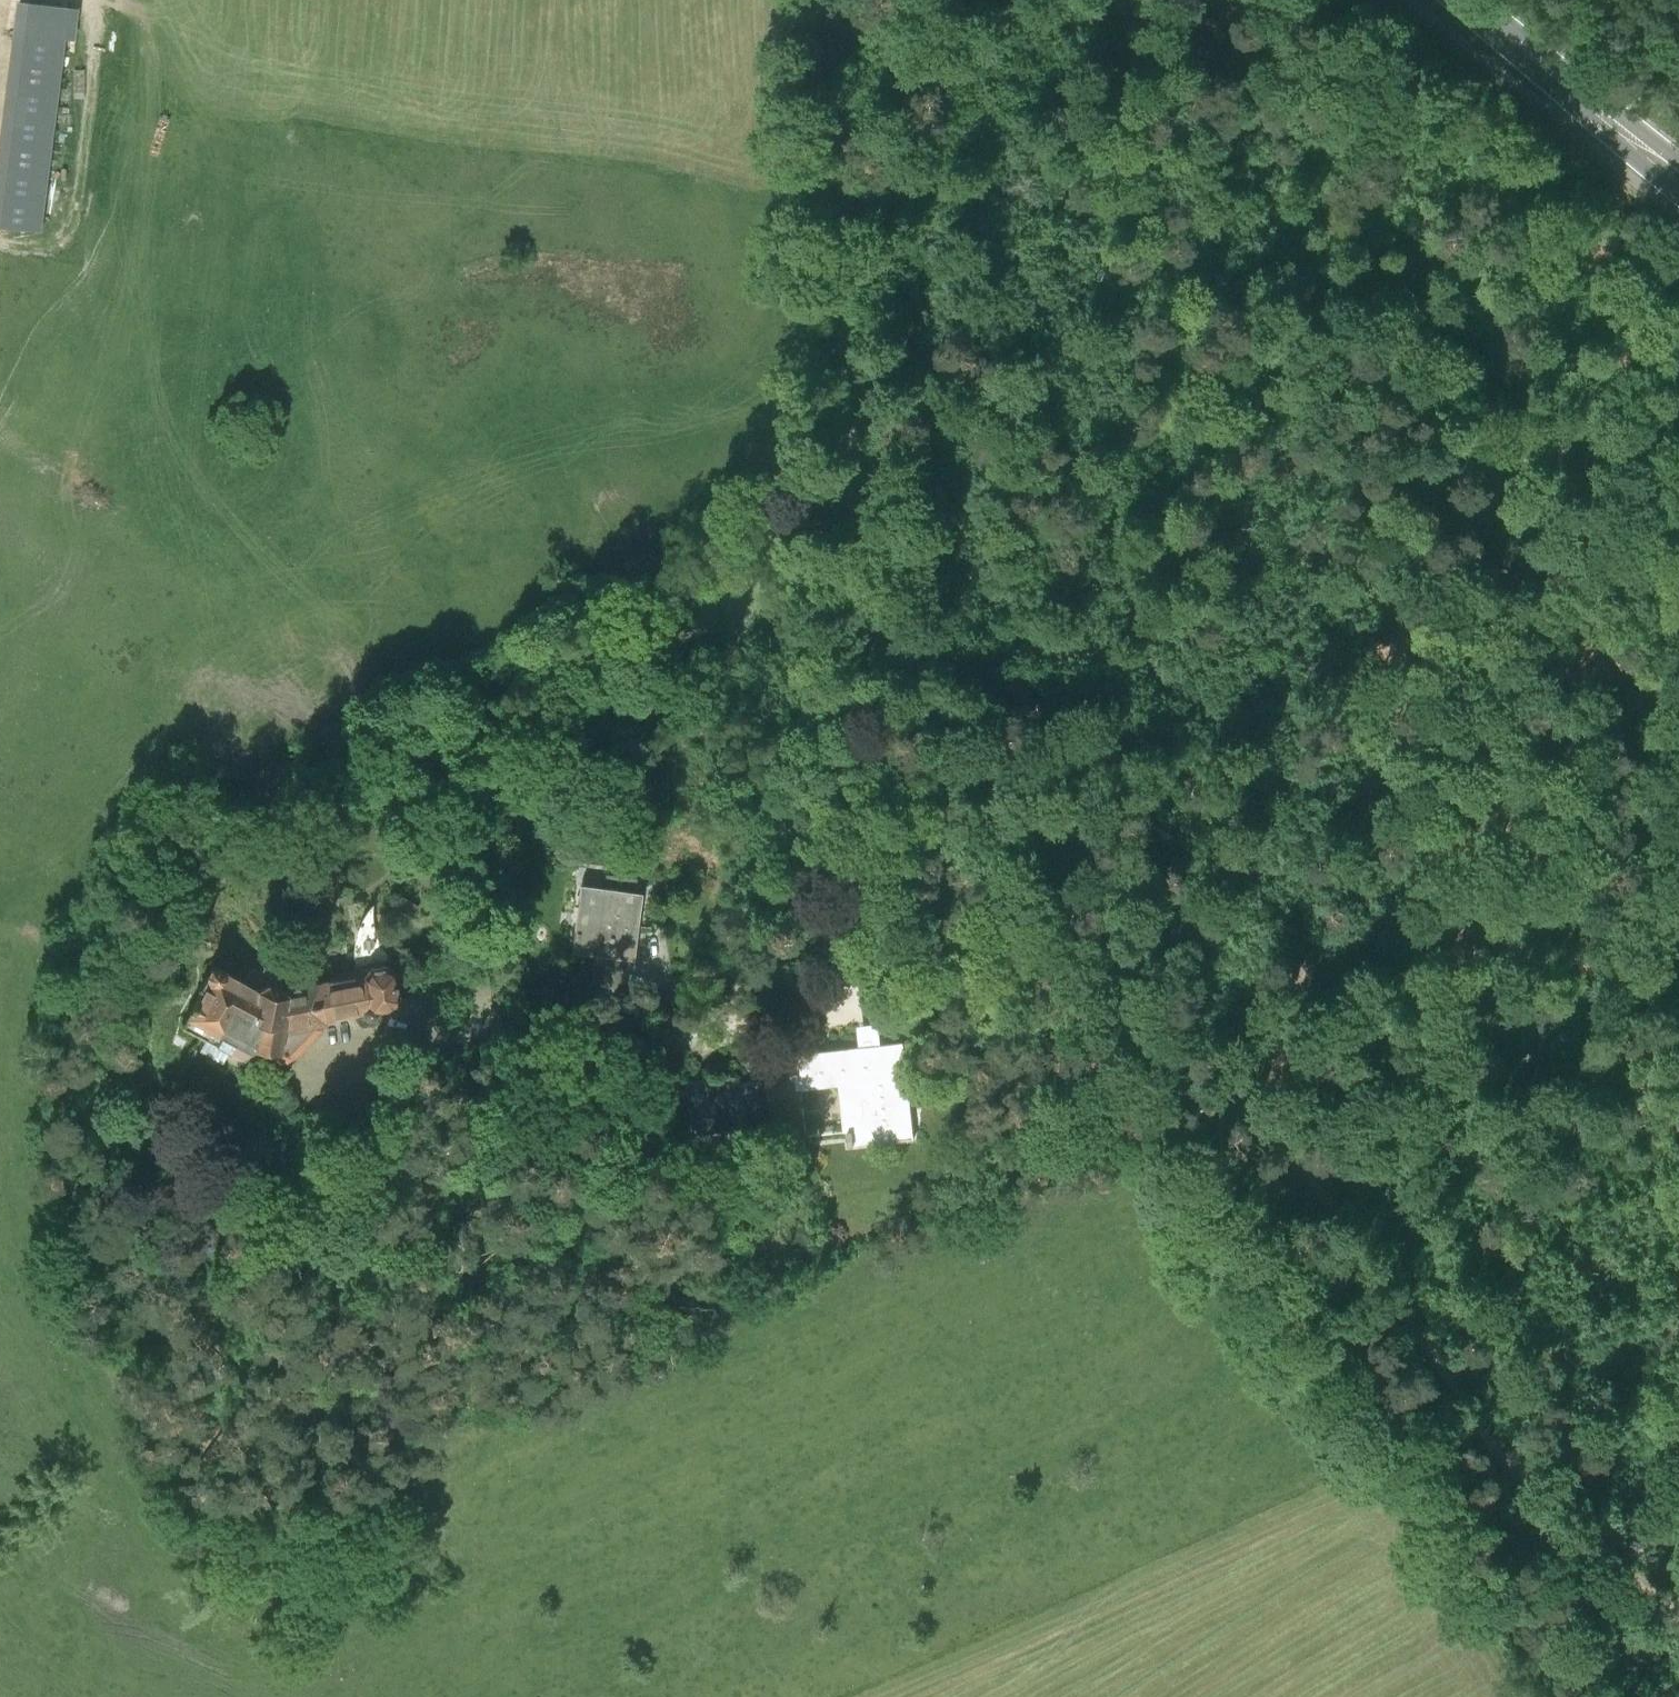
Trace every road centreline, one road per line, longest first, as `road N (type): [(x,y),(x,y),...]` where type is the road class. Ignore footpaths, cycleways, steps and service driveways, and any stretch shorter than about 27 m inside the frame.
road 1 (track): [(865,657),(1105,645),(1156,663),(1206,713),(1267,796),(1303,880),(1303,966),(1287,1050),(1258,1088),(1357,1260),(1449,1381),(1570,1521),(1678,1620)]
road 2 (track): [(981,1204),(1258,1088)]
road 3 (primary): [(1464,0),(1678,178)]

